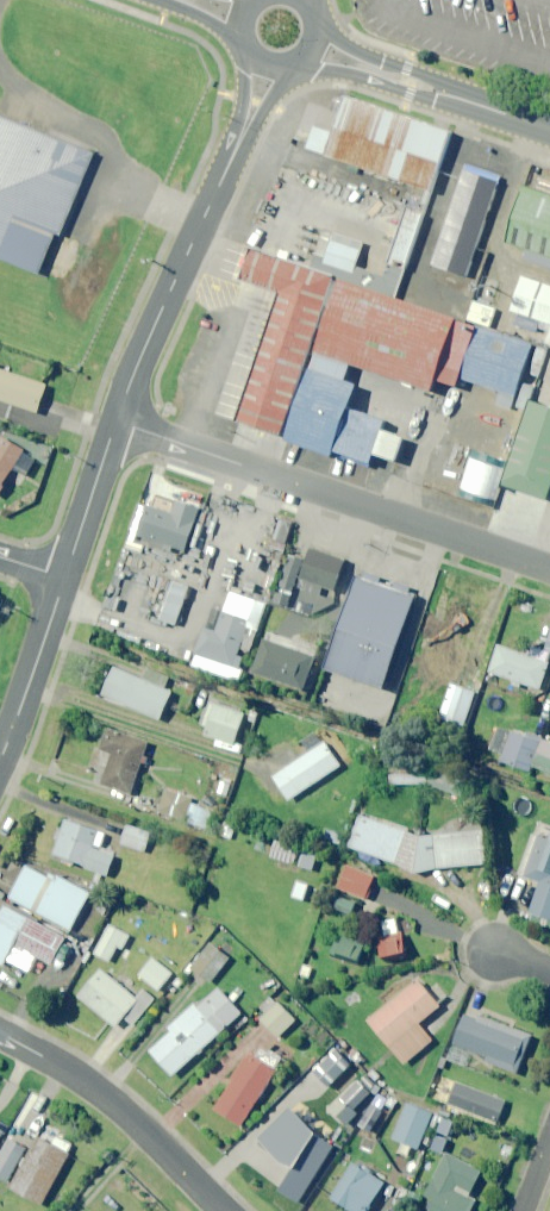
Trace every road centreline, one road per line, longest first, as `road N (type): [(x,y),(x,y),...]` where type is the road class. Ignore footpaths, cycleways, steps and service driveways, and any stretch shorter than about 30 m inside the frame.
road 1 (residential): [(549,568),(114,421)]
road 2 (tertiary): [(114,421),(262,82),(263,60)]
road 3 (residential): [(223,1210),(128,1114),(0,1033)]
road 4 (secondary): [(310,42),(549,130)]
road 5 (tertiary): [(0,751),(63,577)]
road 6 (tertiary): [(63,577),(114,421)]

